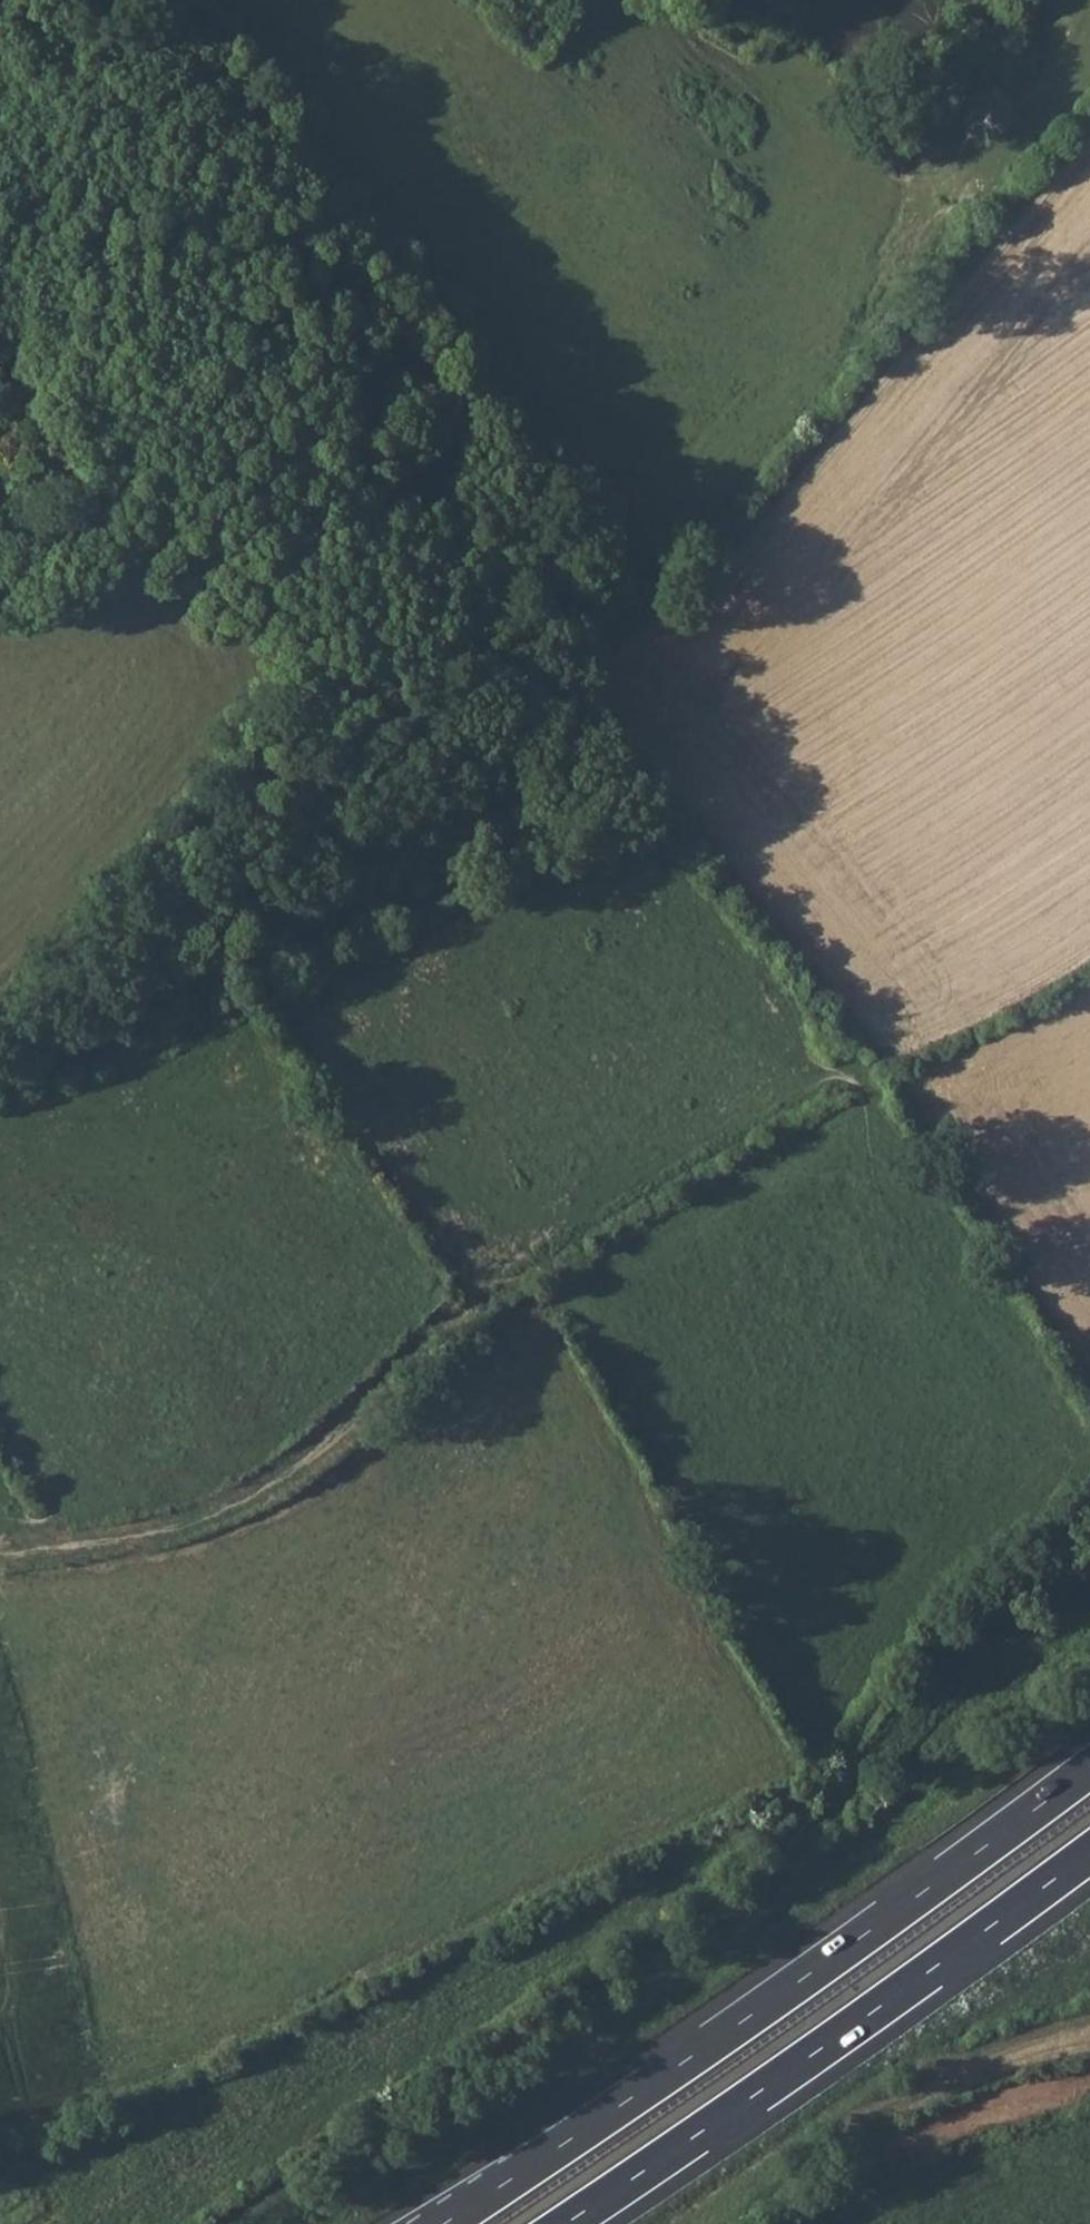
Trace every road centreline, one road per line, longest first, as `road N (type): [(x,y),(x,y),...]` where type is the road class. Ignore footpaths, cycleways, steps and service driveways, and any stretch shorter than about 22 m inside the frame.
road 1 (motorway): [(1089,1768),(815,1970),(444,2223)]
road 2 (motorway): [(565,2223),(1089,1852)]

